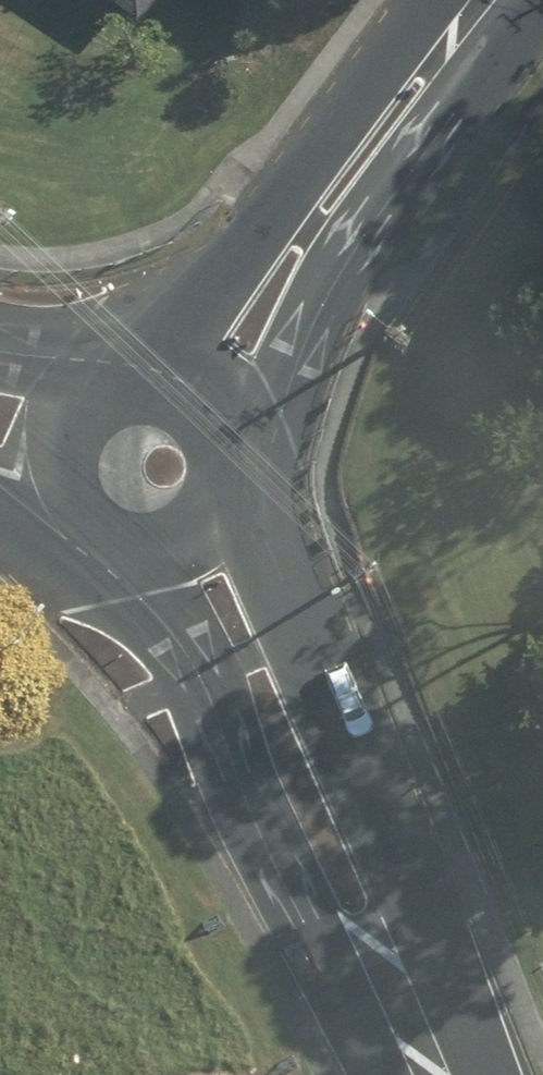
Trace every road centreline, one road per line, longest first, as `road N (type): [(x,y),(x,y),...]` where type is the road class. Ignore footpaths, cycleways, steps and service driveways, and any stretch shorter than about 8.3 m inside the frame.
road 1 (secondary): [(473,15),(425,119),(342,247),(258,425)]
road 2 (secondary): [(242,514),(371,862),(376,945)]
road 3 (secondary): [(376,945),(308,884),(148,565)]
road 4 (secondary): [(177,343),(375,85),(473,15)]
road 5 (secondary): [(51,511),(35,446),(42,411),(63,377),(90,355)]
road 6 (secondary): [(376,945),(436,1074)]
road 7 (secondary): [(177,343),(227,371),(258,425)]

